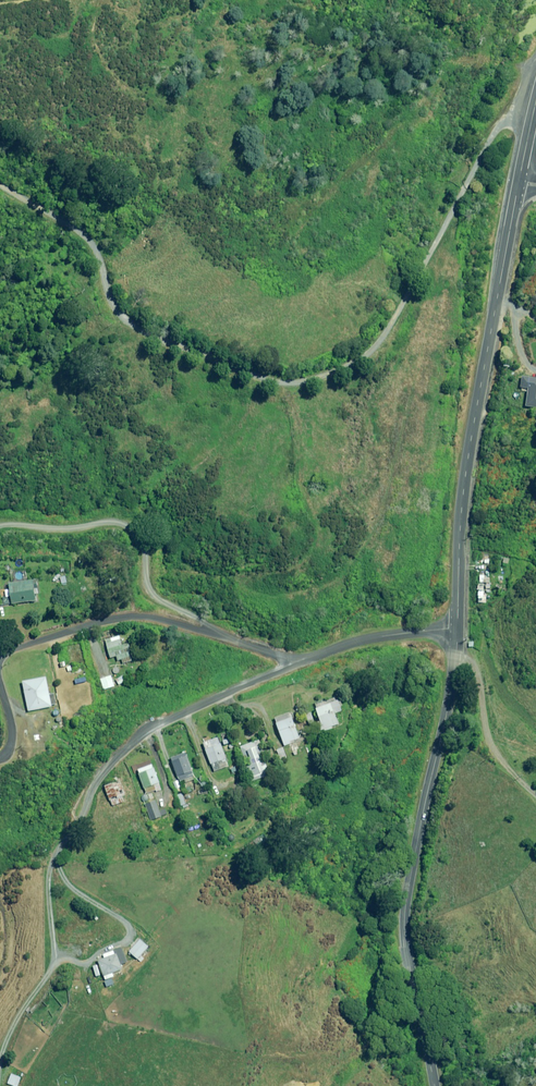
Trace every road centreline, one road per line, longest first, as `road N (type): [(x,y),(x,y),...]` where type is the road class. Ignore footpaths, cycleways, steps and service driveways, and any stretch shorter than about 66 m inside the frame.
road 1 (tertiary): [(435,1085),(404,922),(458,628)]
road 2 (tertiary): [(458,628),(462,497),(520,182)]
road 3 (residential): [(51,864),(102,772),(151,727),(298,662)]
road 4 (residential): [(216,635),(150,588),(143,544),(128,528),(112,522),(0,528)]
road 5 (residential): [(0,658),(129,617),(216,635)]
road 6 (residential): [(298,662),(372,637),(458,628)]

